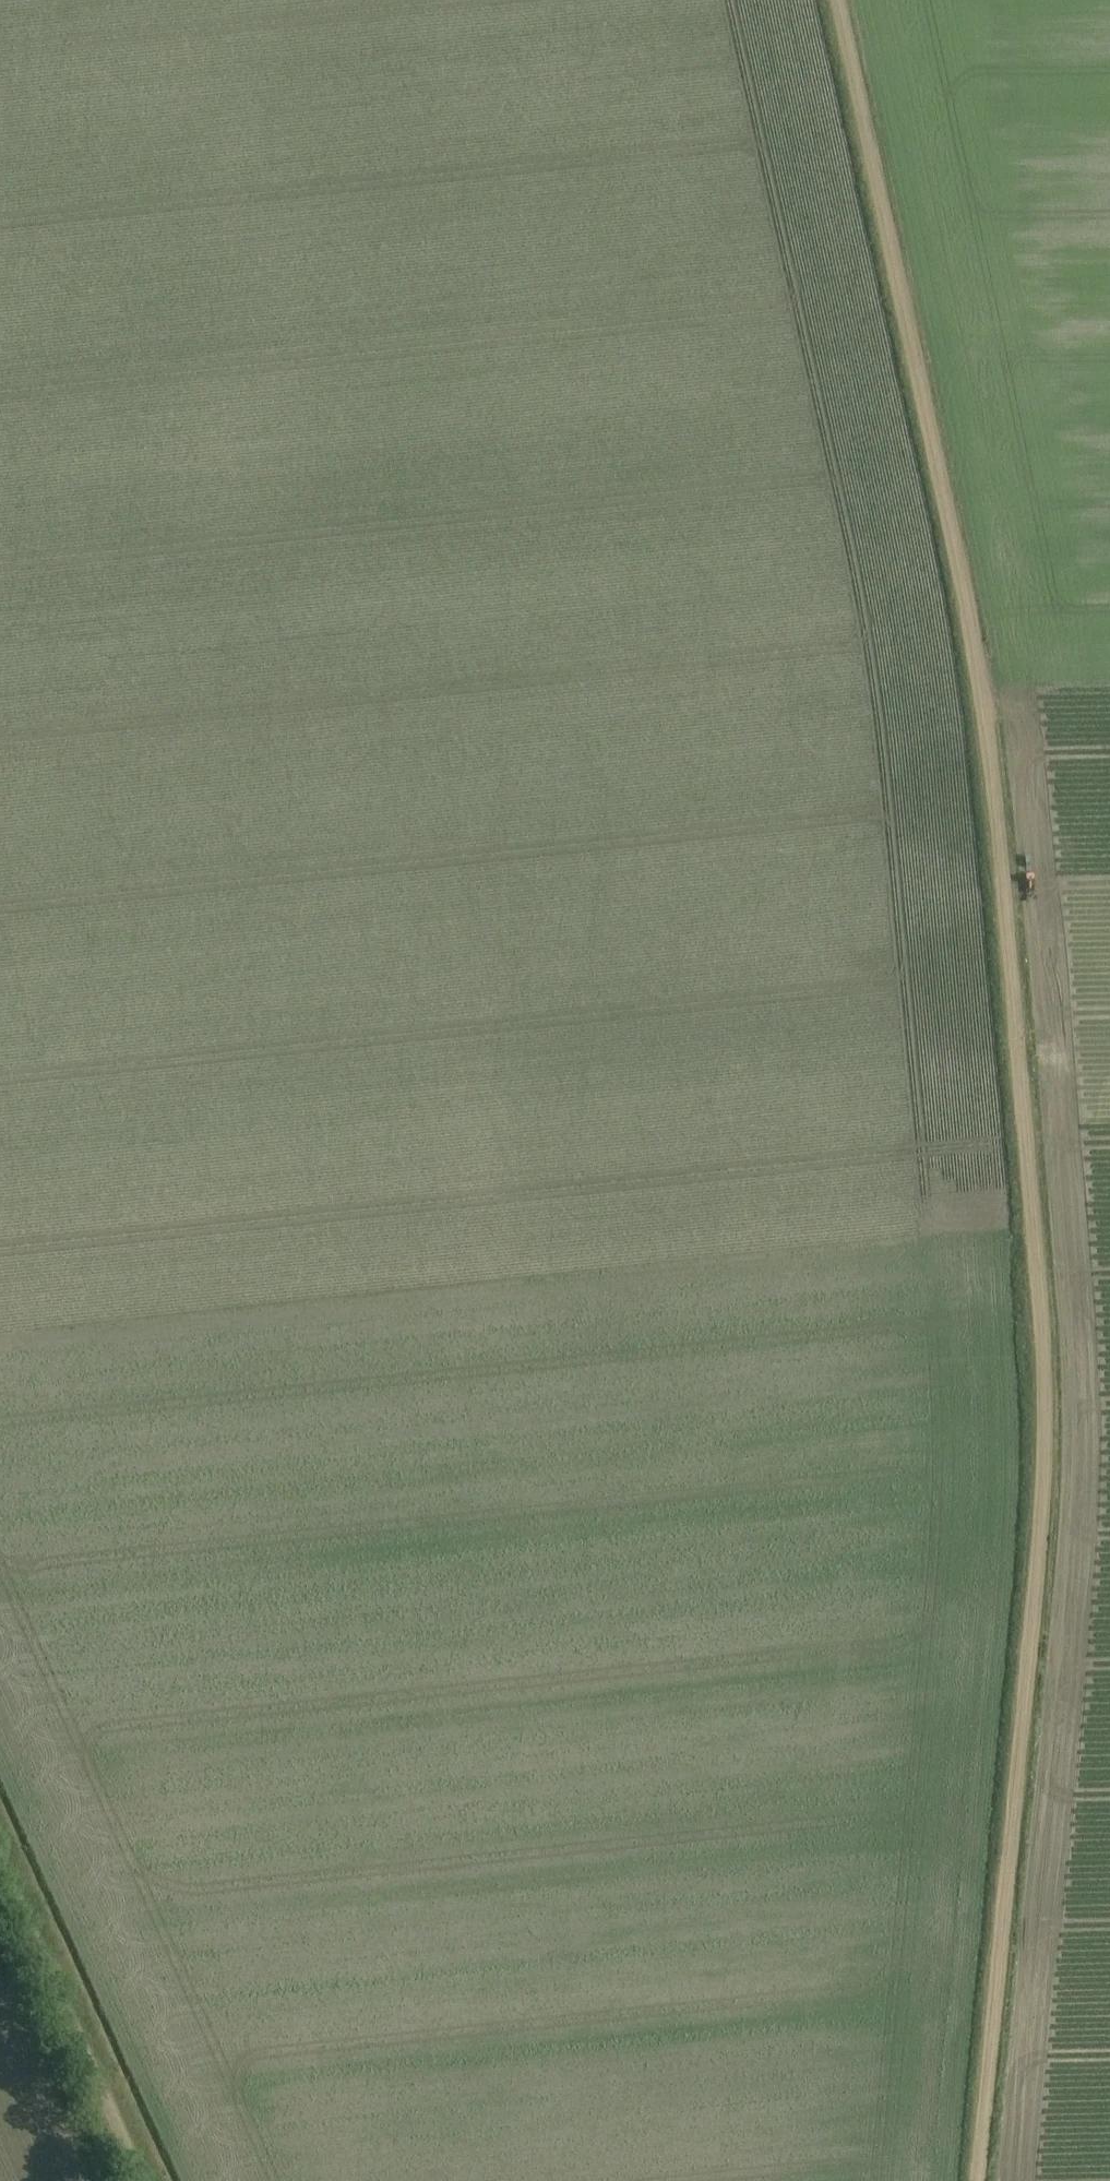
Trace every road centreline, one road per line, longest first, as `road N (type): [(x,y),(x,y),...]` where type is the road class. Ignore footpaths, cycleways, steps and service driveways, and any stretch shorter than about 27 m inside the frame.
road 1 (track): [(839,0),(984,690),(1047,1364),(1041,1562),(981,2180)]
road 2 (unclassified): [(142,2180),(0,1863)]

